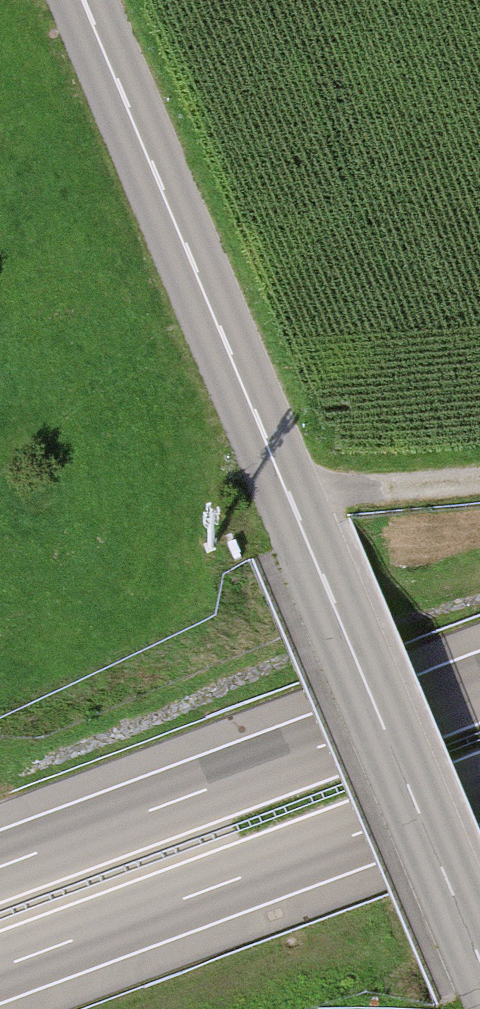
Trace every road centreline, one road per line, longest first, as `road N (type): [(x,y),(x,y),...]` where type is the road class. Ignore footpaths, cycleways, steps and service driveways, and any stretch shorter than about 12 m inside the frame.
road 1 (tertiary): [(479,964),(89,0)]
road 2 (motorway): [(479,687),(0,867)]
road 3 (motorway): [(0,967),(479,788)]
road 4 (track): [(291,483),(479,480)]

